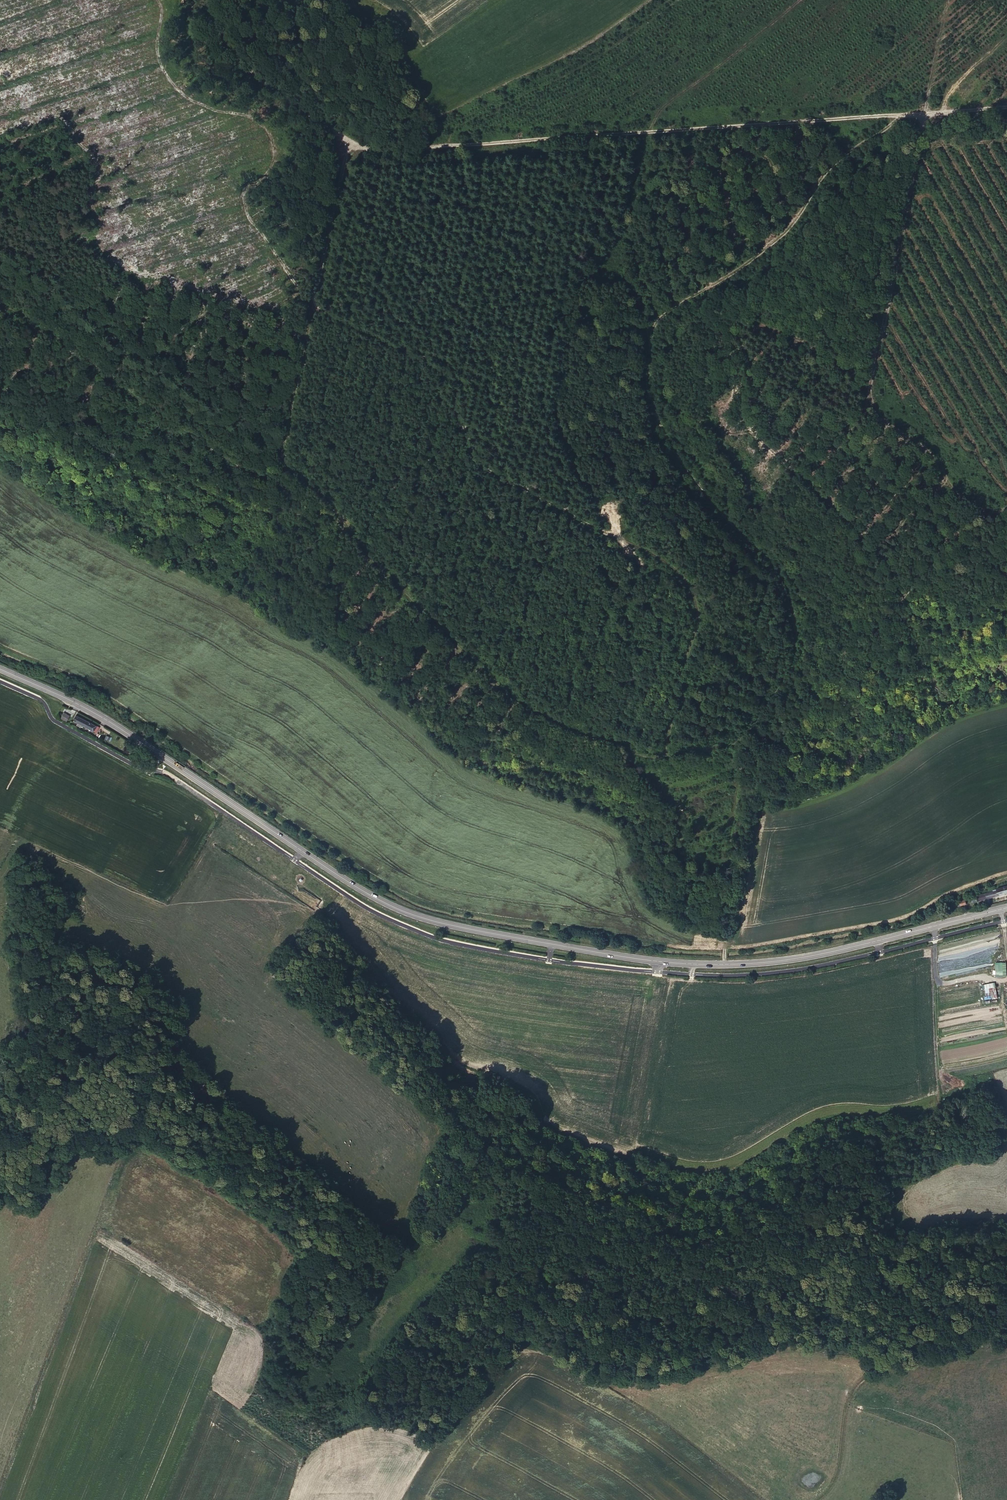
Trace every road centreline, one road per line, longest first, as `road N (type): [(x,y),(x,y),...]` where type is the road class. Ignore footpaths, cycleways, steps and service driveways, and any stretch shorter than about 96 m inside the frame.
road 1 (secondary): [(1006,908),(821,954),(733,964),(632,958),(442,923),(364,891),(103,718),(0,669)]
road 2 (track): [(218,50),(361,148),(1006,107)]
road 3 (track): [(813,1499),(843,1456),(852,1392),(884,1366),(982,1339),(1006,1322)]

